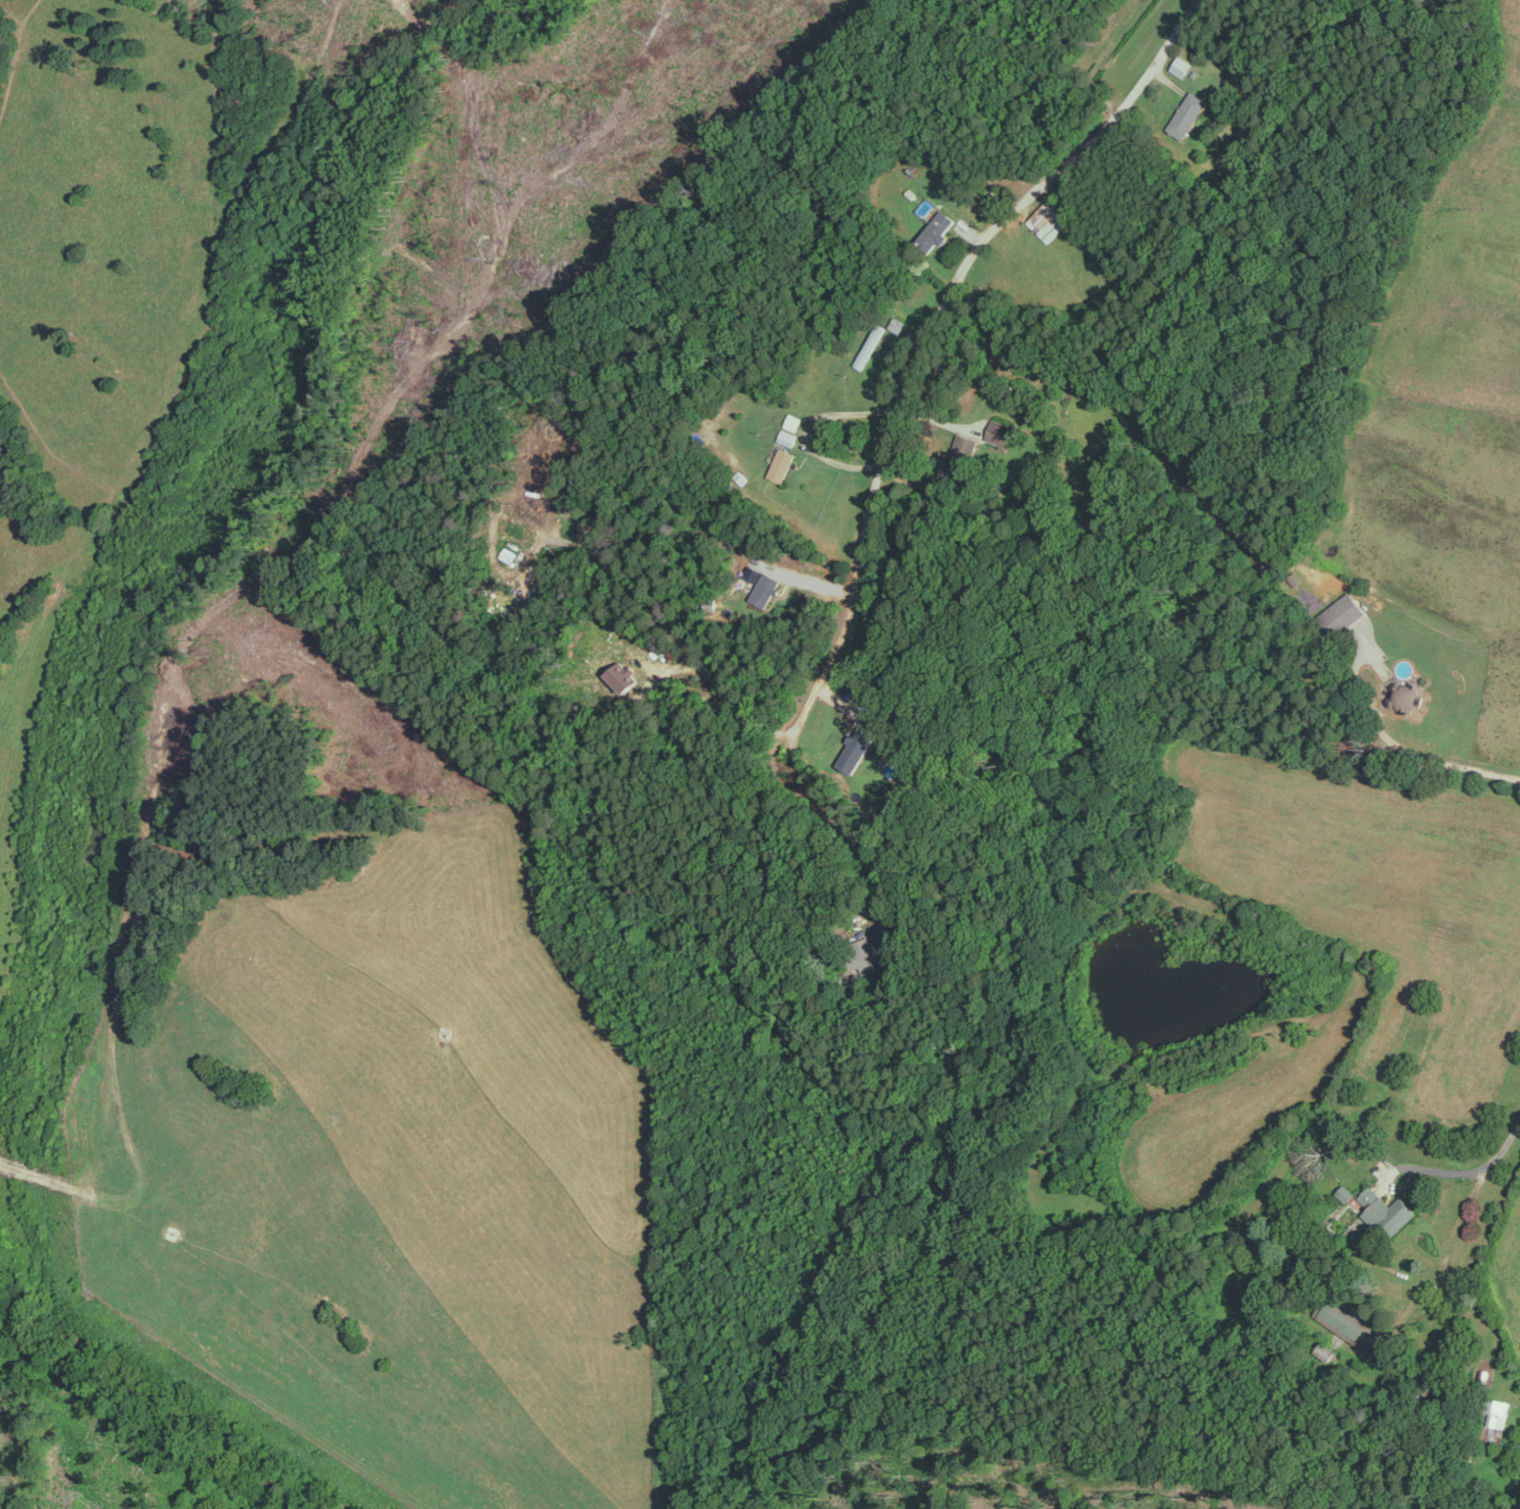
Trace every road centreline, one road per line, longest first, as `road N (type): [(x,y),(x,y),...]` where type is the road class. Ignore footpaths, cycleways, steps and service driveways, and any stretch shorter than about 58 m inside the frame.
road 1 (residential): [(806,709),(849,626),(878,481),(950,288),(981,242),(1113,118),(1200,0)]
road 2 (residential): [(1452,1248),(1519,1120)]

